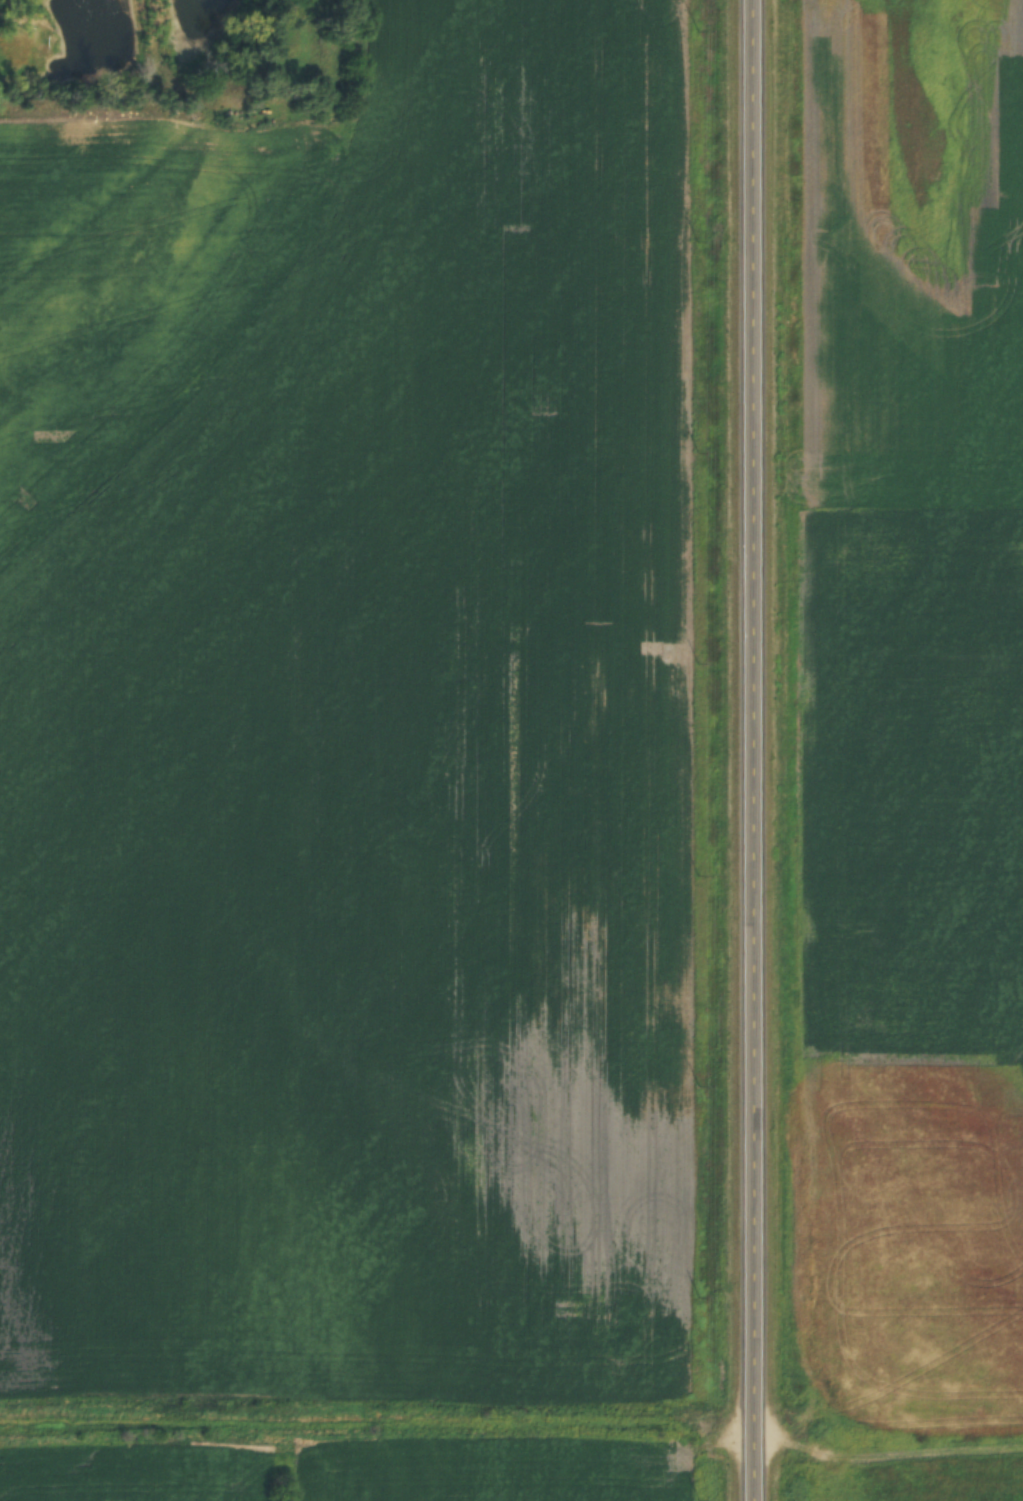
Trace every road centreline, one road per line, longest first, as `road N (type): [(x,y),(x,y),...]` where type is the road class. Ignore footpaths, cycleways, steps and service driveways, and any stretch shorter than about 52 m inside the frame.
road 1 (primary): [(753,1500),(752,0)]

